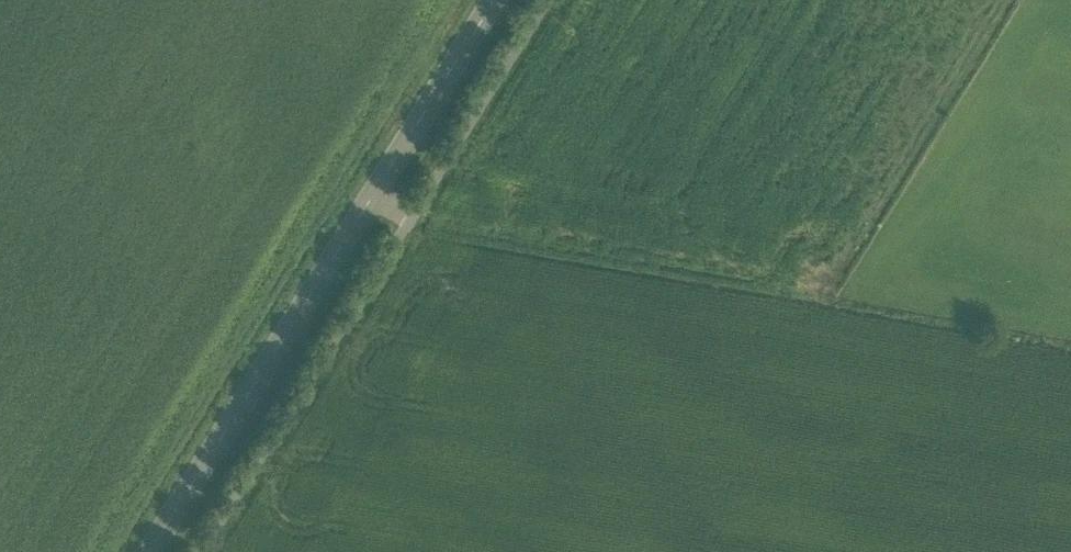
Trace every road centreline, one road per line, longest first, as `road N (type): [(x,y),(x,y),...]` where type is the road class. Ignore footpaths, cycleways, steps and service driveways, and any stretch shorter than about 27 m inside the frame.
road 1 (tertiary): [(493,0),(148,551)]

